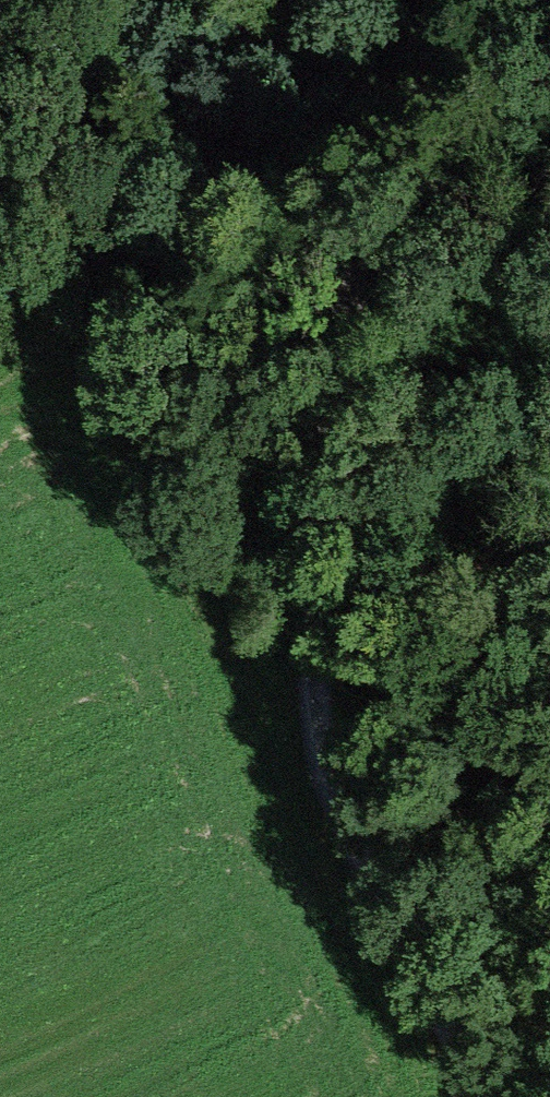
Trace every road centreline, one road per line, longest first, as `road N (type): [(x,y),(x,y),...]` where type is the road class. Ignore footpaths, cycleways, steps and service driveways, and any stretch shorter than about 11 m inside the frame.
road 1 (track): [(549,48),(405,157),(348,325),(325,810)]
road 2 (residential): [(451,1096),(370,956),(325,810)]
road 3 (track): [(405,157),(180,277)]
road 4 (track): [(405,157),(262,12),(213,0)]

